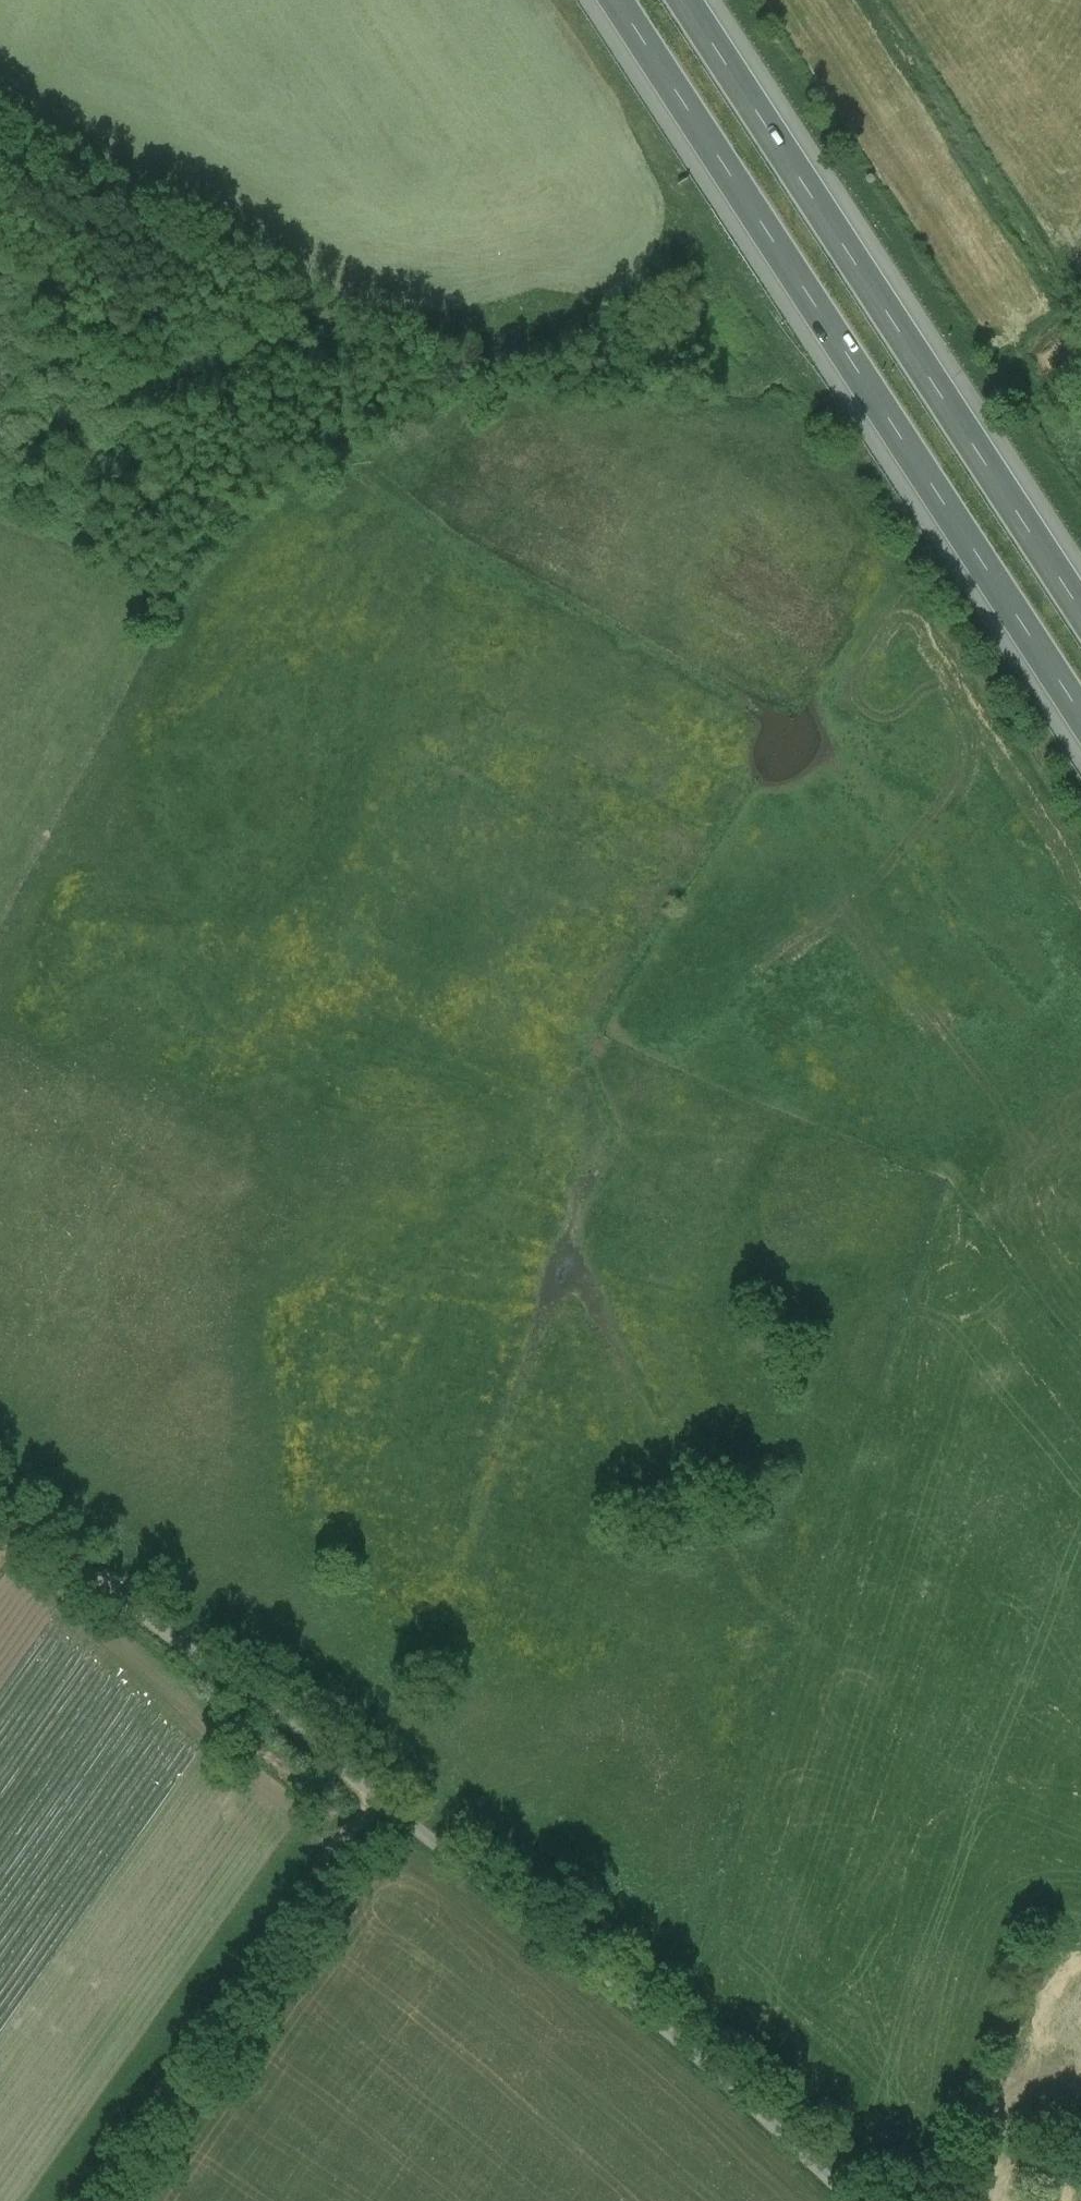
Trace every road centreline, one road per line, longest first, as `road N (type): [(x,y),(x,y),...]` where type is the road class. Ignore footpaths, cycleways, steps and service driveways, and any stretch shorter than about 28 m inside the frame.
road 1 (unclassified): [(862,2200),(506,1886),(0,1504)]
road 2 (motorway): [(620,0),(1080,713)]
road 3 (motorway): [(1080,608),(685,0)]

